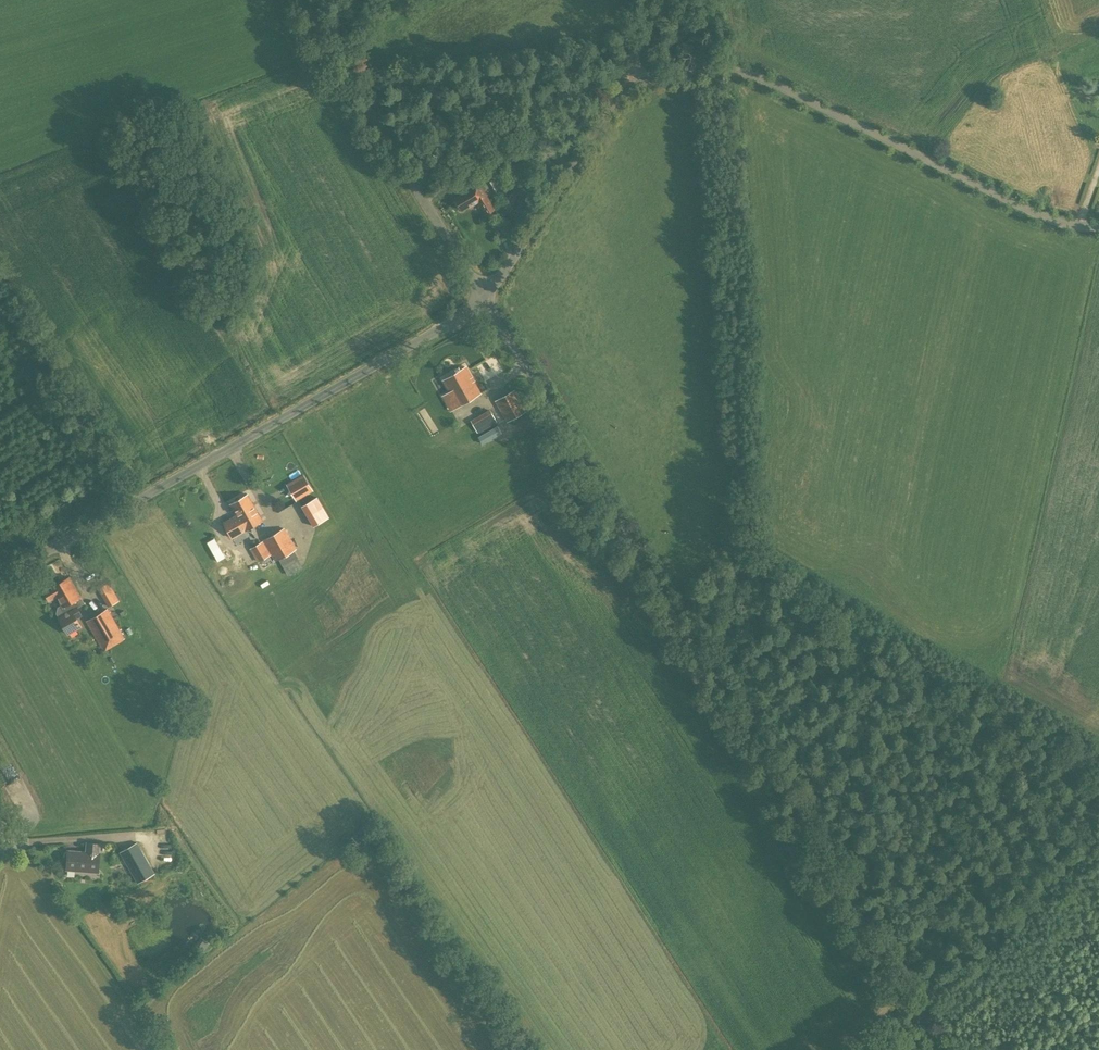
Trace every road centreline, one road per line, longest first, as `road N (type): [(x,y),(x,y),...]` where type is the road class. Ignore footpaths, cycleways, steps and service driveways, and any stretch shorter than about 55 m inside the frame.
road 1 (unclassified): [(940,1049),(483,300)]
road 2 (tertiary): [(483,300),(0,579)]
road 3 (unclassified): [(1098,227),(1046,218),(750,74),(666,73),(604,110)]
road 4 (tertiary): [(483,300),(304,0)]
road 5 (track): [(1098,820),(868,1049)]
road 6 (track): [(353,82),(624,72)]
road 7 (tertiary): [(483,300),(604,110)]
road 8 (tertiary): [(604,110),(665,0)]

